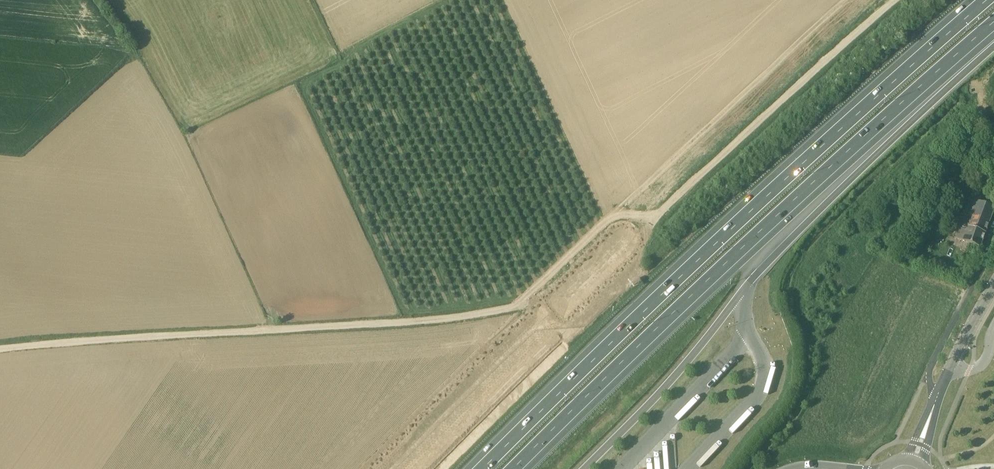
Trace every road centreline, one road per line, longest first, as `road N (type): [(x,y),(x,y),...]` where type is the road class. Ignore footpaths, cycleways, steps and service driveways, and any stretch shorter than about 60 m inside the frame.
road 1 (motorway): [(983,0),(657,294),(478,468)]
road 2 (motorway): [(517,468),(993,27)]
road 3 (track): [(0,349),(379,323),(517,305)]
road 4 (motorway): [(739,294),(993,48)]
road 5 (track): [(643,188),(848,0)]
road 6 (track): [(643,188),(517,305)]
road 7 (unclassified): [(993,243),(930,369),(939,393)]

